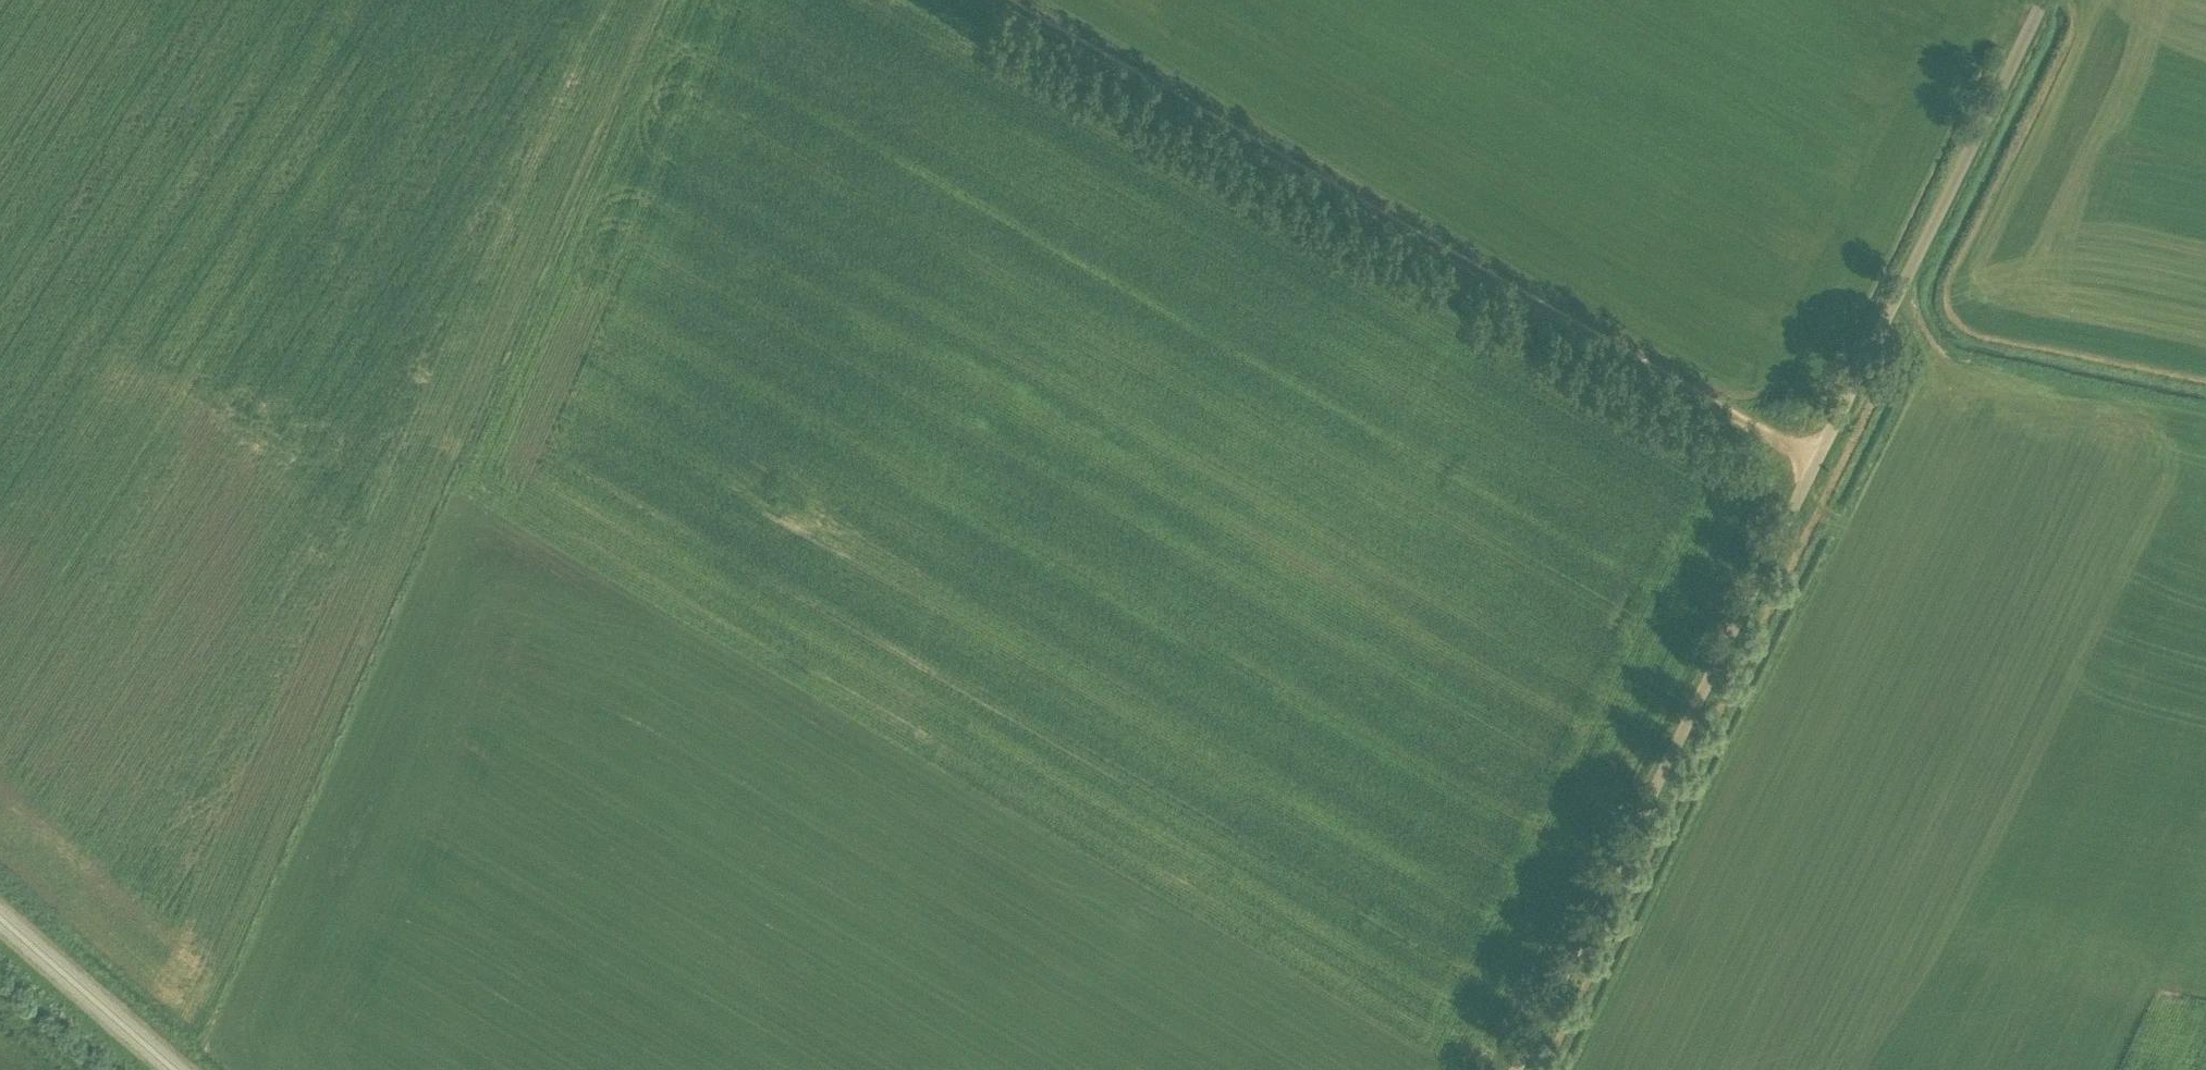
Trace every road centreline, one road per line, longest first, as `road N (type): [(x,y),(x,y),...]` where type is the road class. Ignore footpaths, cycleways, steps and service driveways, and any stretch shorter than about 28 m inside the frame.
road 1 (unclassified): [(1510,1069),(2030,0)]
road 2 (track): [(994,0),(1808,460)]

